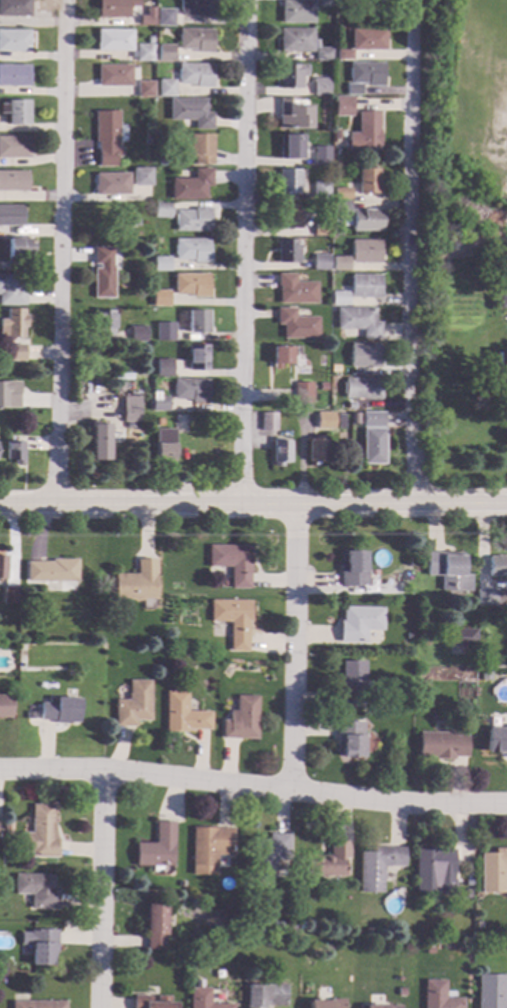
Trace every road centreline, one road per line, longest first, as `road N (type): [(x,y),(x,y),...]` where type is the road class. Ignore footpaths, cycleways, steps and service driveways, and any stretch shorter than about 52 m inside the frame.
road 1 (residential): [(506,802),(295,796),(109,772),(0,773)]
road 2 (tertiary): [(506,501),(0,503)]
road 3 (residential): [(65,0),(54,503)]
road 4 (residential): [(245,0),(241,502)]
road 5 (residential): [(413,0),(411,501)]
road 6 (residential): [(295,796),(296,503)]
road 7 (residential): [(109,772),(99,1007)]

